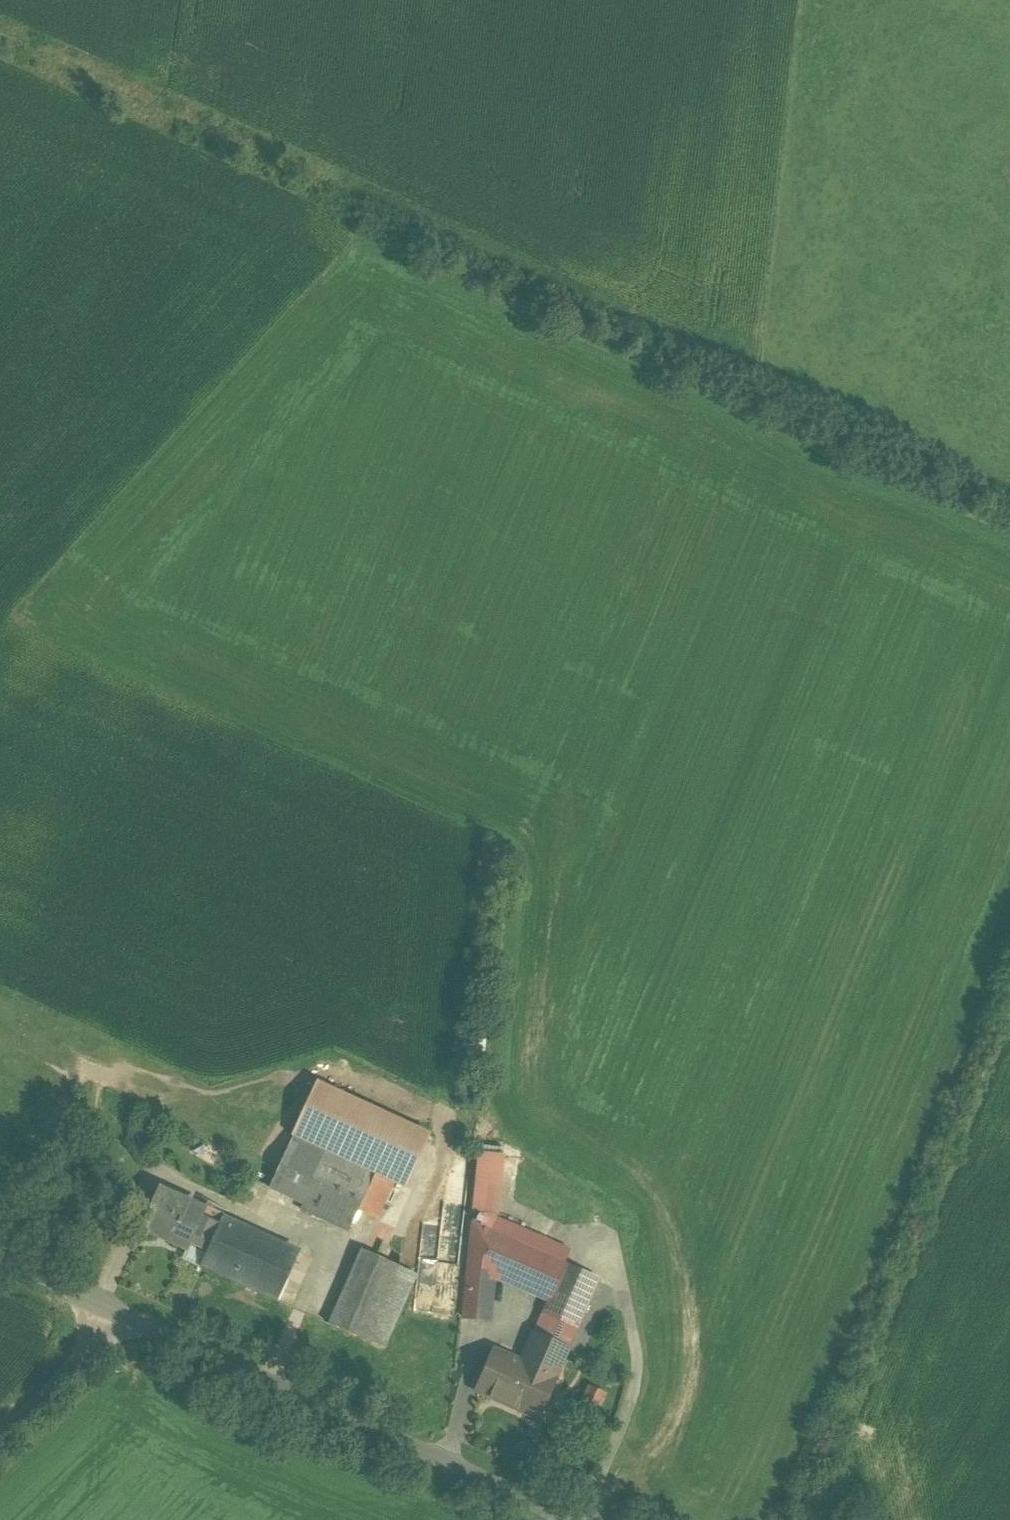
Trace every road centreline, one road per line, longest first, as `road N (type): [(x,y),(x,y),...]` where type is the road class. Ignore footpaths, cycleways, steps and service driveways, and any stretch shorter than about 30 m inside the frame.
road 1 (unclassified): [(107,1306),(561,1519)]
road 2 (unclassified): [(107,1306),(77,1359),(0,1435)]

